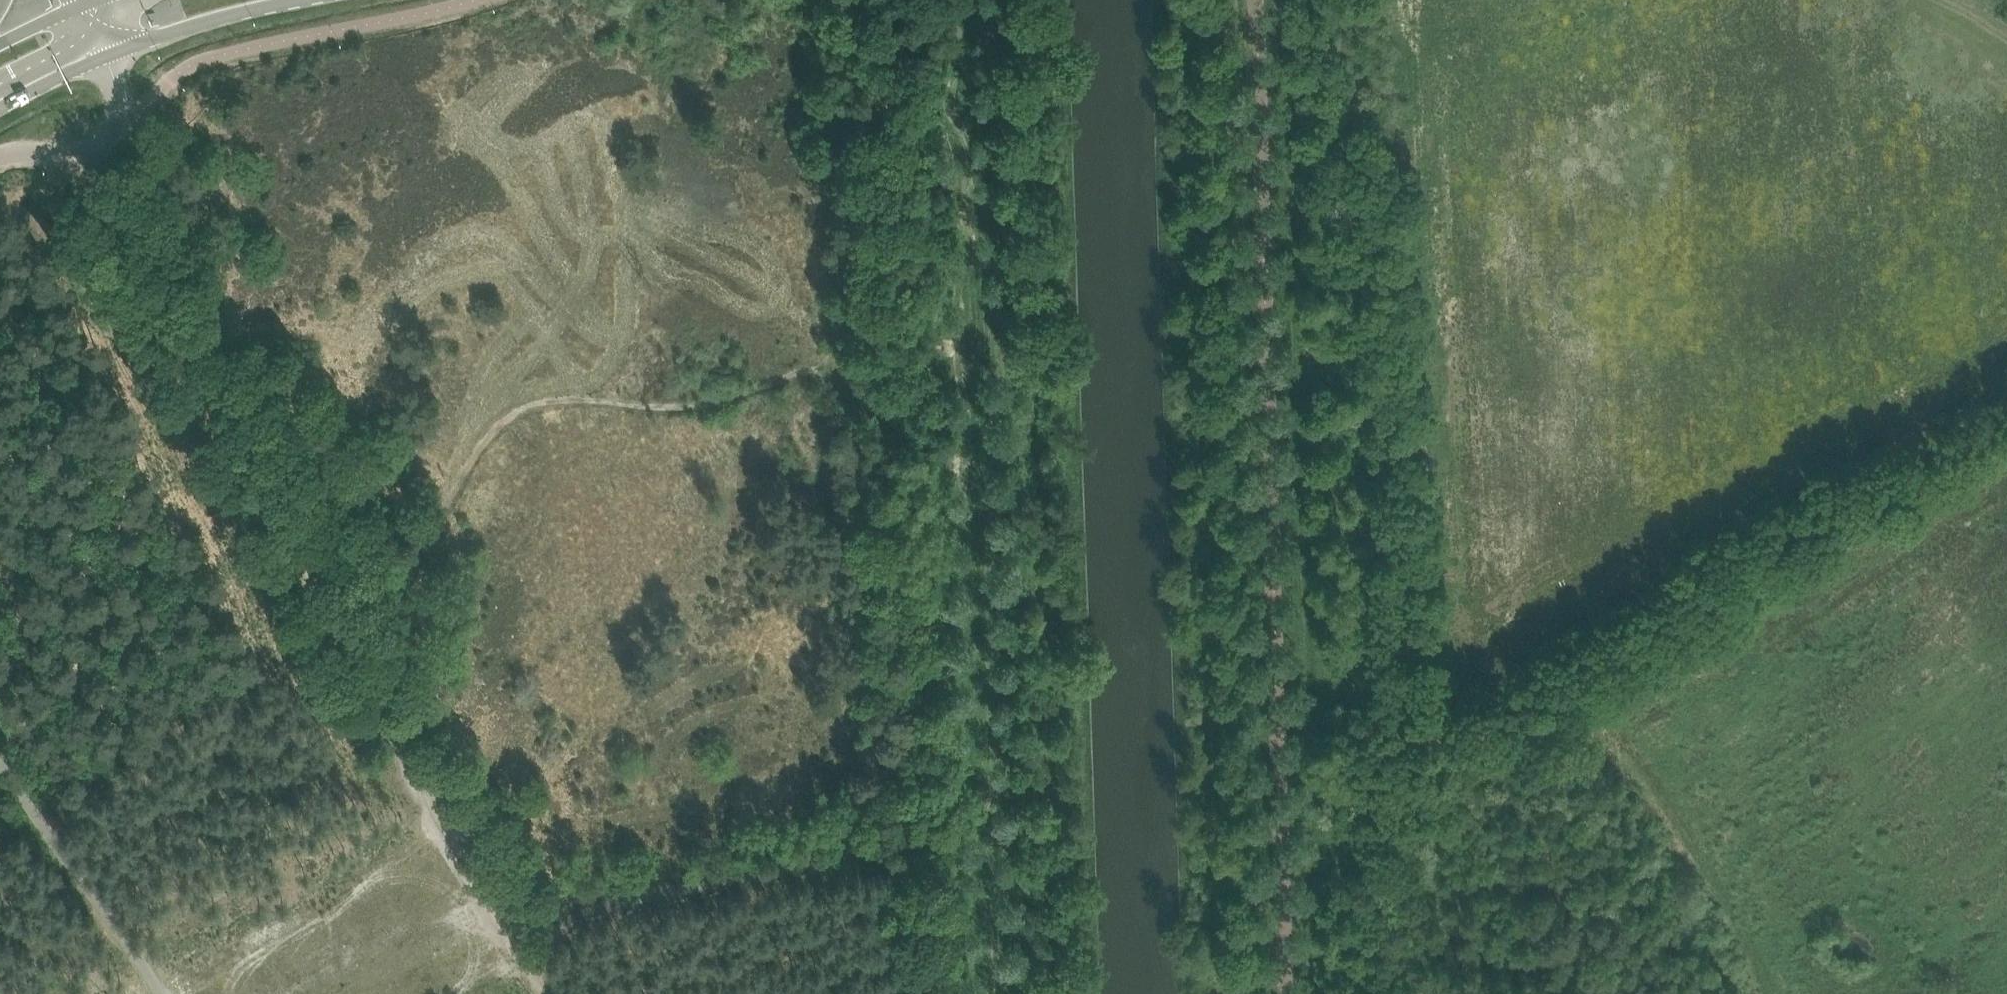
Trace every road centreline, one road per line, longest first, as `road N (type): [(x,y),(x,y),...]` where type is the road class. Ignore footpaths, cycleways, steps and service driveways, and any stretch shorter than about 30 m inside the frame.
road 1 (unclassified): [(160,993),(0,760)]
road 2 (unclassified): [(0,159),(63,157),(113,135),(119,93),(106,51)]
road 3 (secondary): [(106,51),(299,0)]

